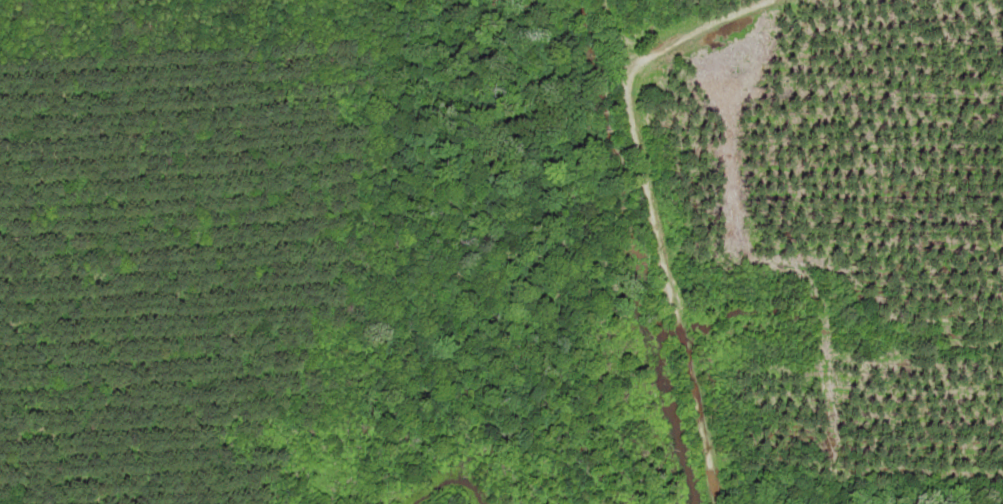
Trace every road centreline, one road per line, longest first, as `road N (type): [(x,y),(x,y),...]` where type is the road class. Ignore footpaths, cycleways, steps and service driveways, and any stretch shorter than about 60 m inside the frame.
road 1 (residential): [(697,503),(628,195),(633,114),(683,69),(921,0)]

